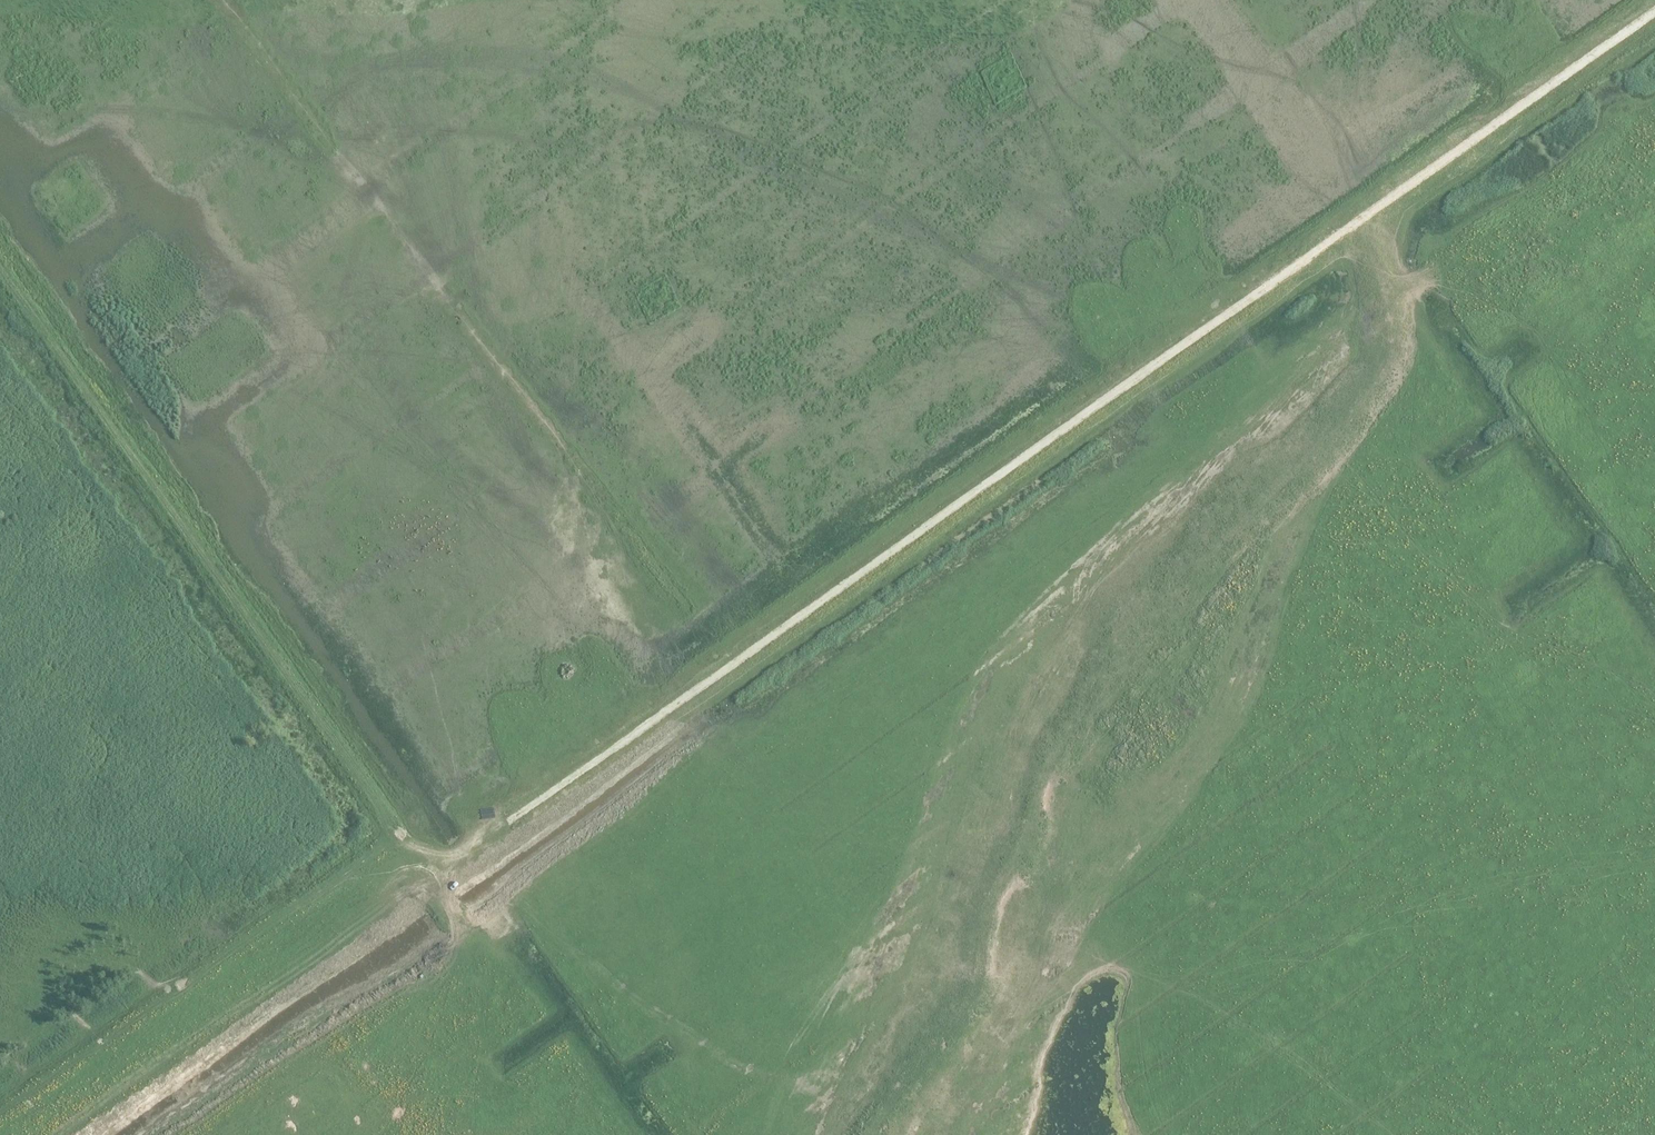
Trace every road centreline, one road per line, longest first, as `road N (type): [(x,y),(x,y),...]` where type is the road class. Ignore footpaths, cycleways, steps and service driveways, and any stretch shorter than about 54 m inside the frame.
road 1 (track): [(0,261),(397,826)]

